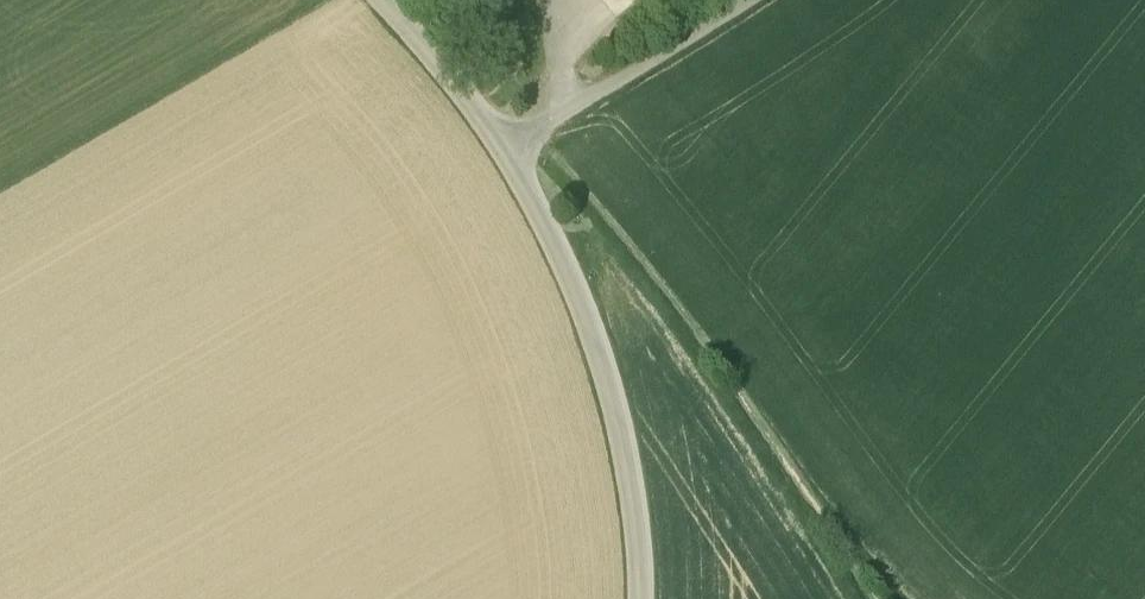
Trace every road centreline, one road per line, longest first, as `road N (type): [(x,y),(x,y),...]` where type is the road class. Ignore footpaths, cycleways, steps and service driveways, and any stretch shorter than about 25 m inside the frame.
road 1 (unclassified): [(638,598),(629,479),(607,382),(564,264),(504,150)]
road 2 (unclassified): [(504,150),(744,0)]
road 3 (unclassified): [(504,150),(381,0)]

